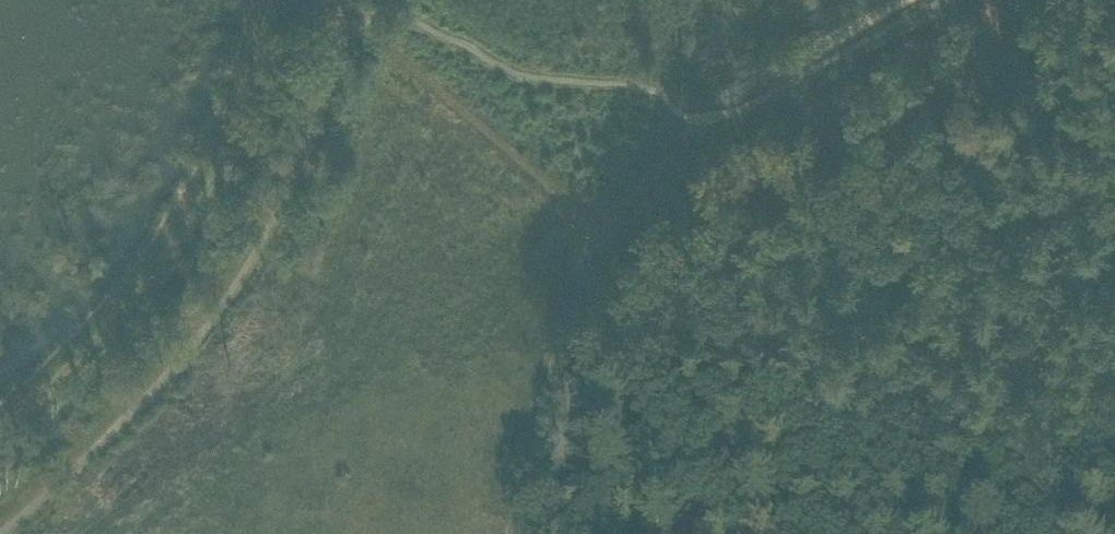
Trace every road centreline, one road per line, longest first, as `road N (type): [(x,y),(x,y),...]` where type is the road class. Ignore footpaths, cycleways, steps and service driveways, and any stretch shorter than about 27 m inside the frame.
road 1 (track): [(333,26),(287,170),(218,299),(114,417),(0,517)]
road 2 (track): [(796,81),(872,242),(930,328),(967,445),(1020,533)]
road 3 (track): [(608,233),(353,31)]
road 4 (track): [(608,233),(544,373),(516,533)]
road 5 (track): [(898,0),(700,121)]
road 6 (track): [(700,121),(608,233)]

